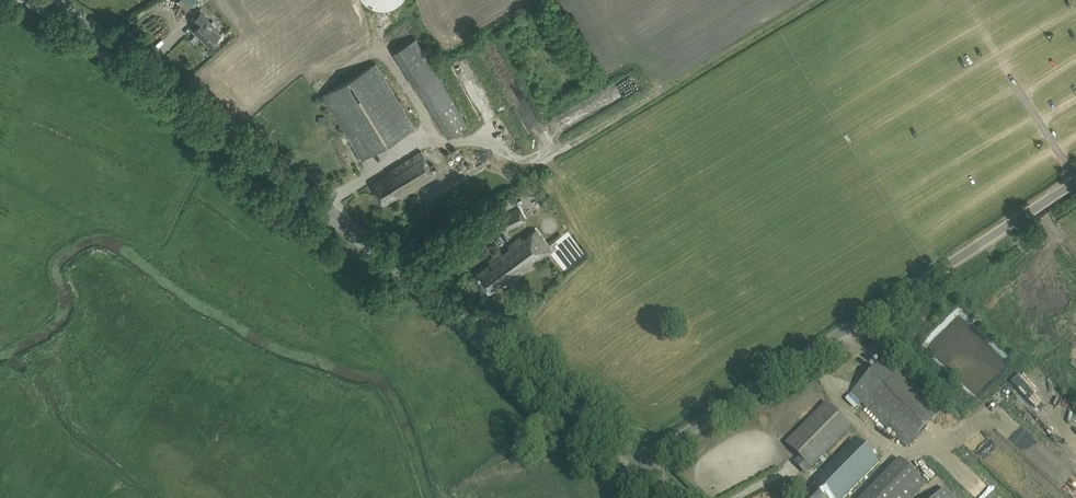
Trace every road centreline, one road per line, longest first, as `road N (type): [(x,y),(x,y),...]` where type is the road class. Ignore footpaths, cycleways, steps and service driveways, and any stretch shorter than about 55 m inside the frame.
road 1 (secondary): [(639,463),(216,119),(52,0)]
road 2 (unclassified): [(639,463),(1075,181)]

